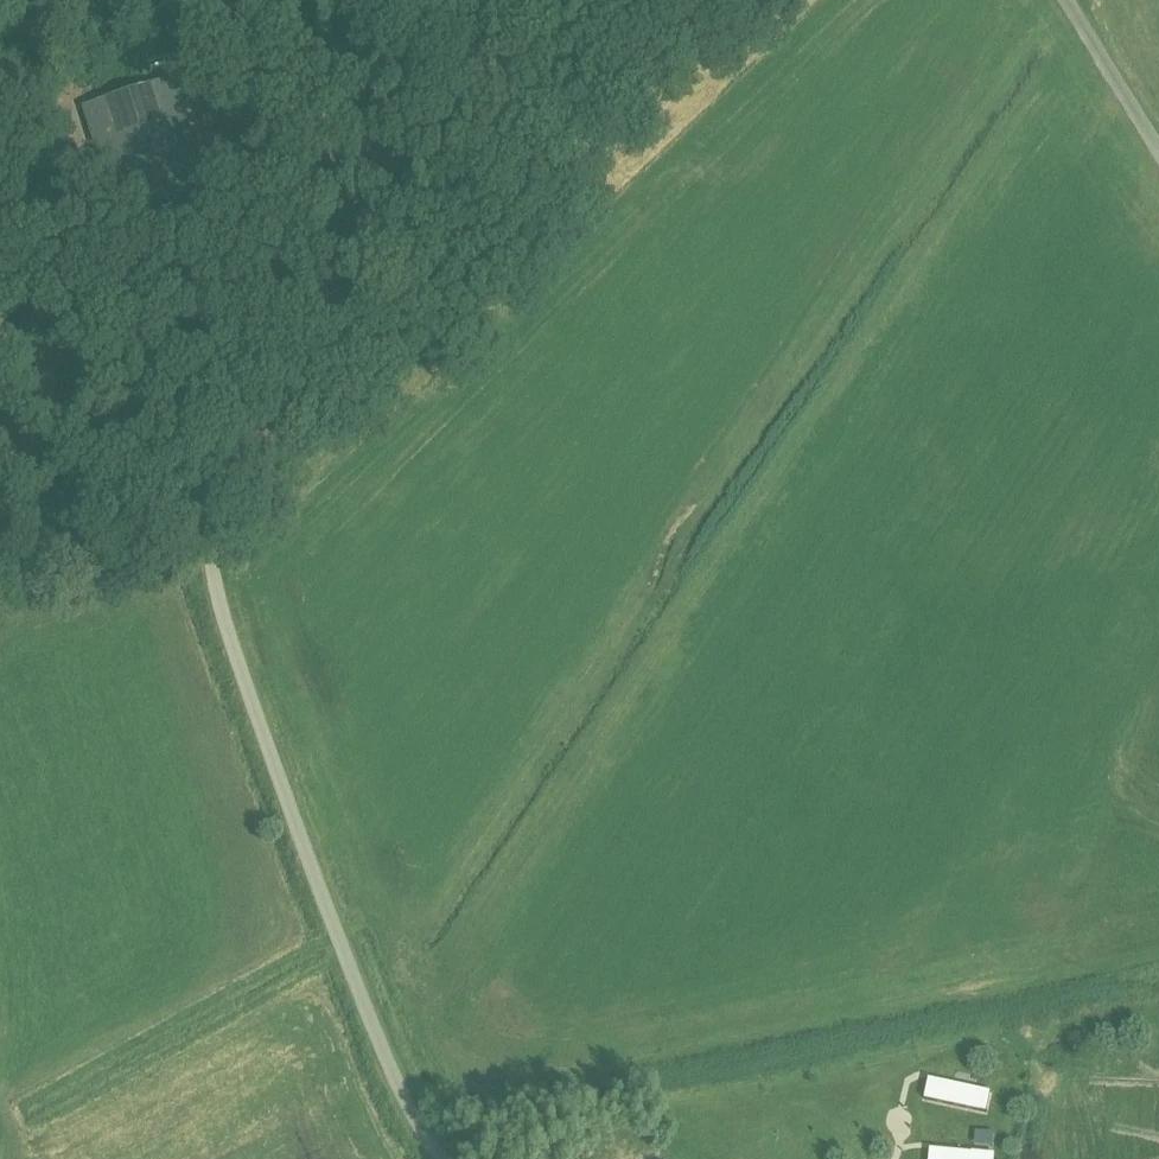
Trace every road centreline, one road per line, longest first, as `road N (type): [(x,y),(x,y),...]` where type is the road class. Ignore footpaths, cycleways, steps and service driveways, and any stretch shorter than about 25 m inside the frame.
road 1 (track): [(442,1158),(353,977),(218,598),(211,538),(242,458),(432,172),(521,0)]
road 2 (unclassified): [(1158,148),(1066,0)]

